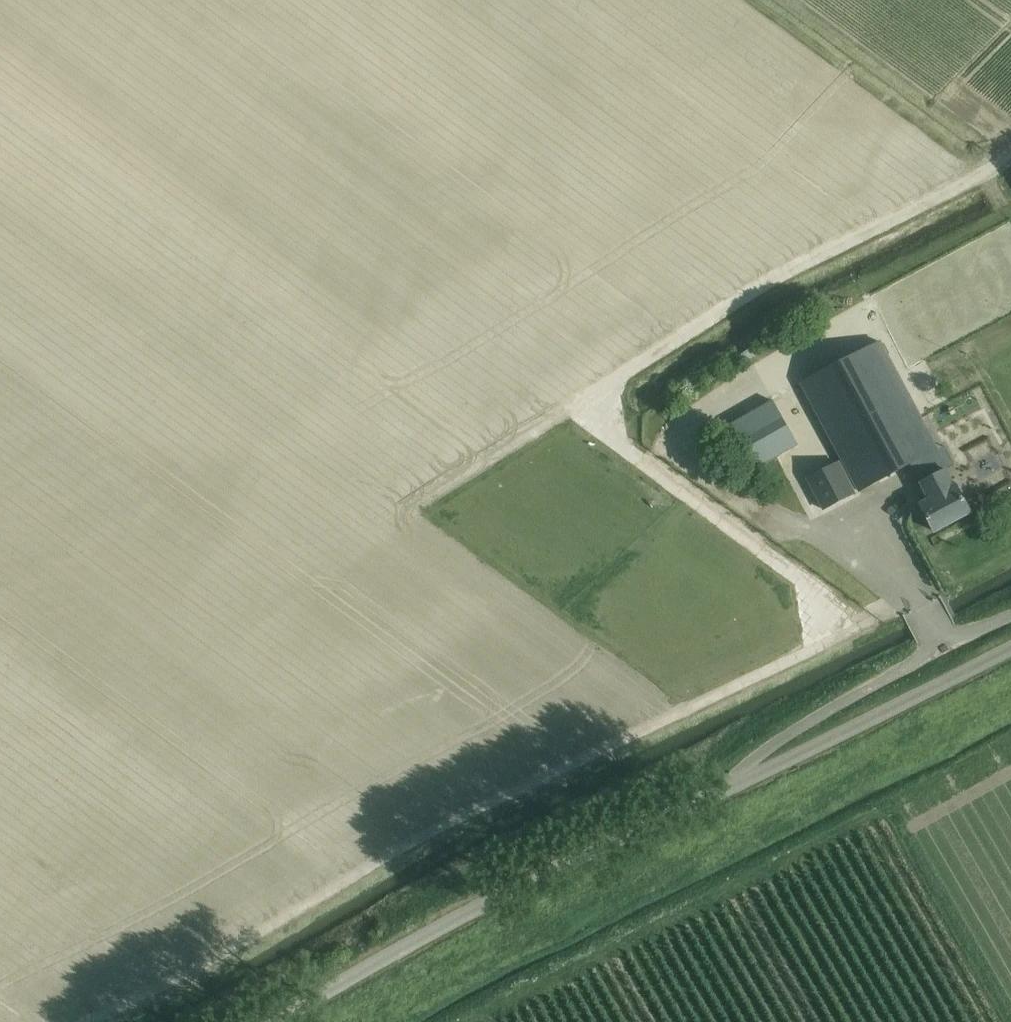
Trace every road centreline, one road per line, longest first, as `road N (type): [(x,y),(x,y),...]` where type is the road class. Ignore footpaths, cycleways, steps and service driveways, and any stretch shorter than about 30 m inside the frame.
road 1 (unclassified): [(269,1021),(485,902),(1010,647)]
road 2 (track): [(666,457),(605,417),(619,378),(788,270),(1010,156)]

